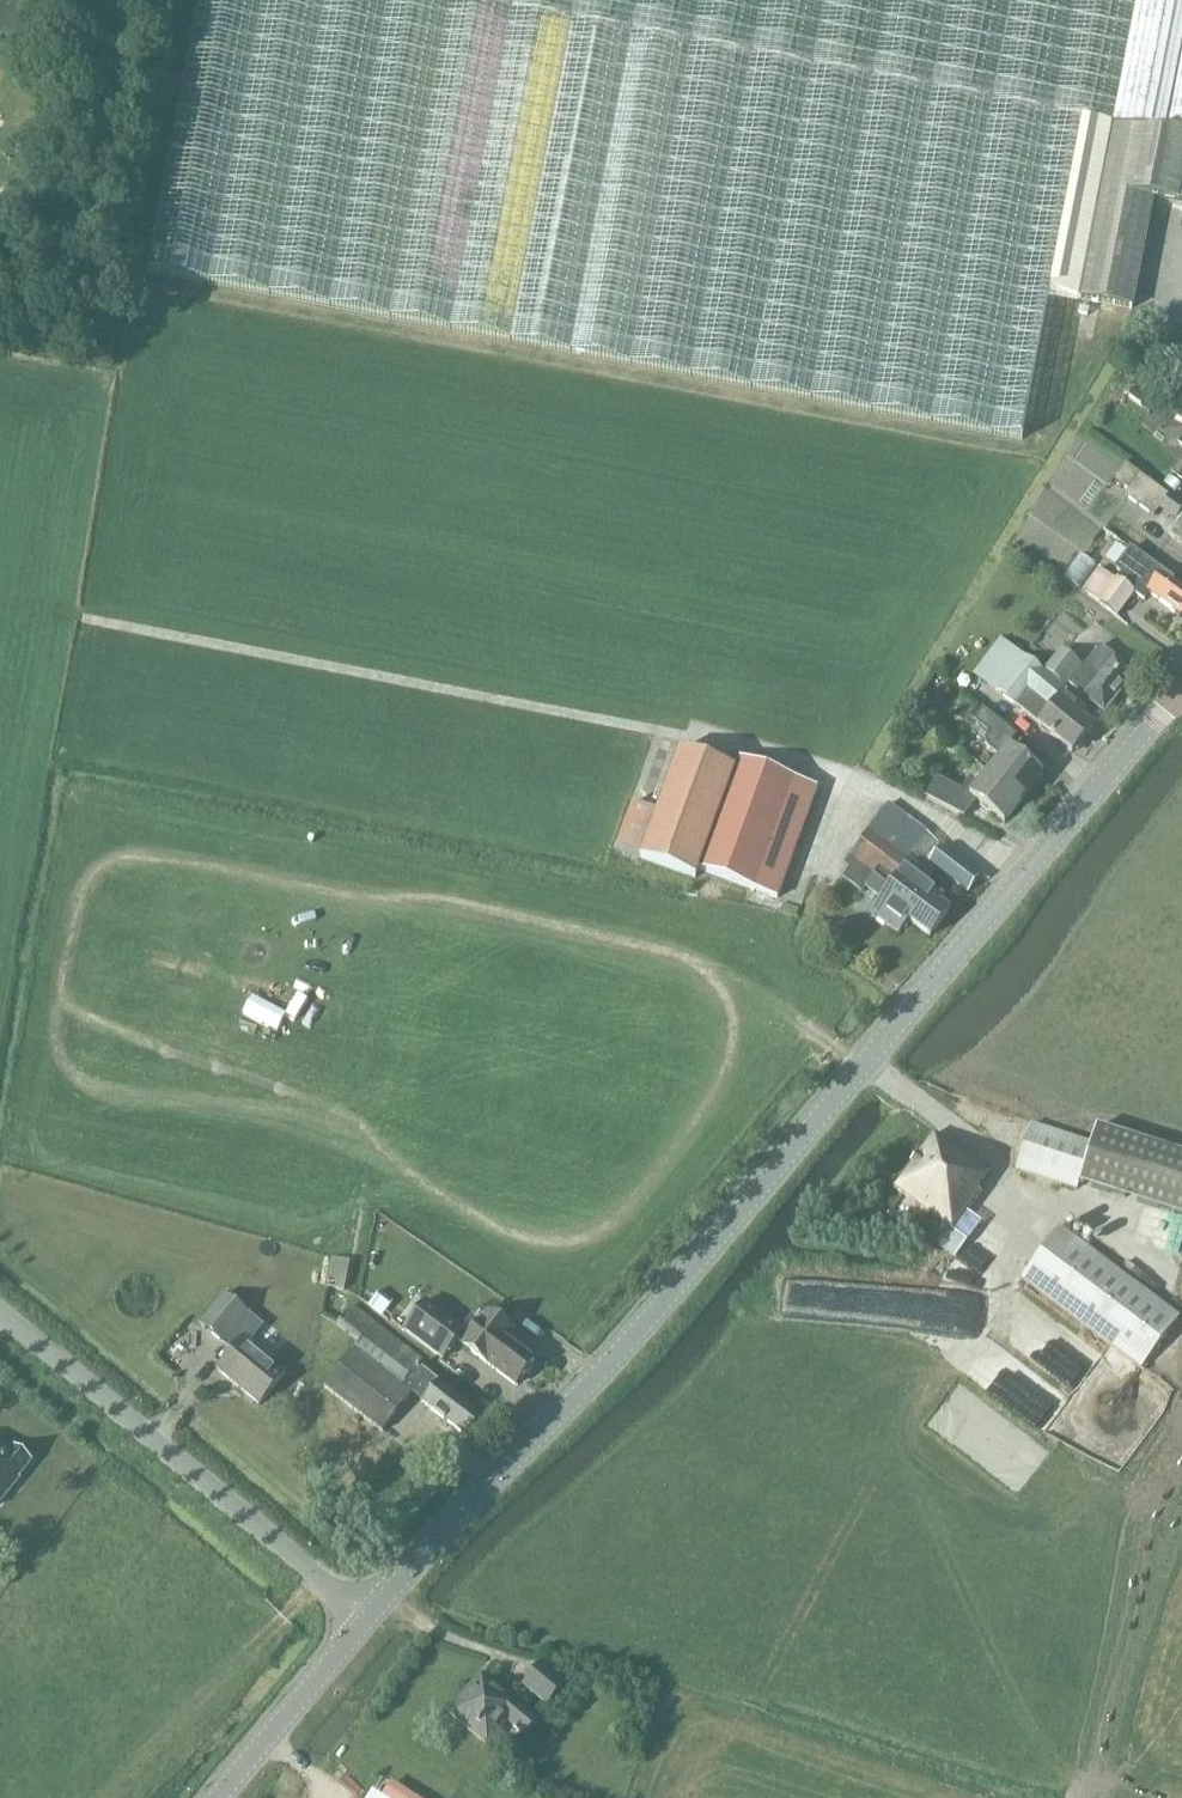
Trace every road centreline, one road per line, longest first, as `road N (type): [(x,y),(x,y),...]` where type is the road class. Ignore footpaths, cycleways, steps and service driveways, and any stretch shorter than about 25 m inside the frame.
road 1 (tertiary): [(372,1604),(551,1427),(1181,690)]
road 2 (unclassified): [(372,1604),(0,1318)]
road 3 (tertiary): [(213,1797),(372,1604)]

